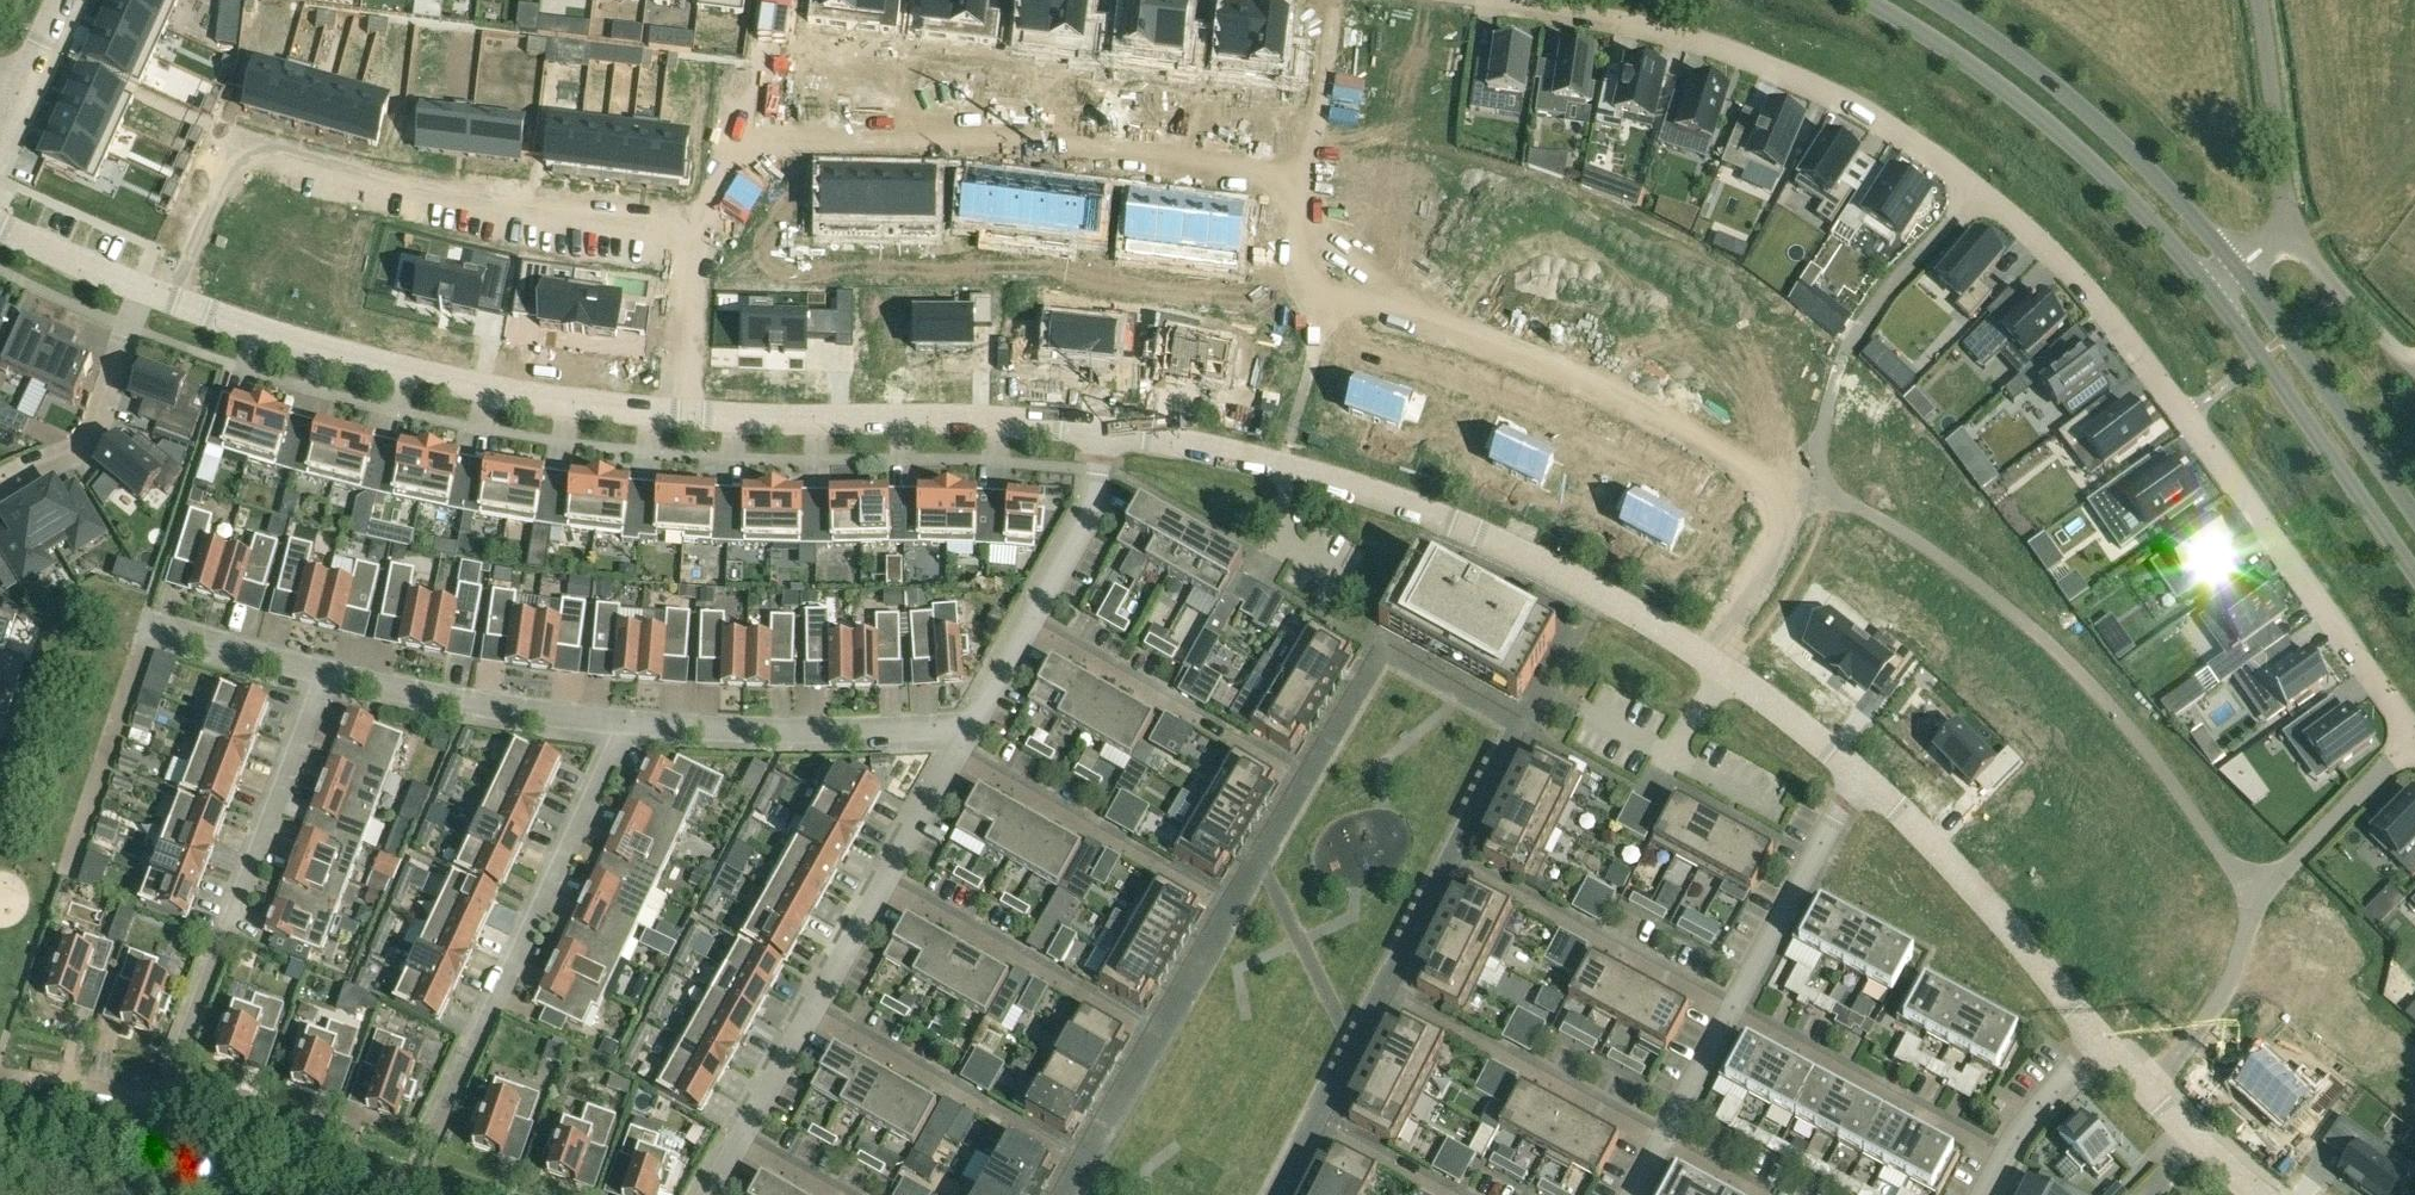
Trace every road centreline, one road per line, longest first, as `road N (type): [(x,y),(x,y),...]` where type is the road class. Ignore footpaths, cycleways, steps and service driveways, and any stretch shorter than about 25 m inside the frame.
road 1 (residential): [(1986,186),(2106,305),(2414,725)]
road 2 (residential): [(1802,489),(1874,515),(2031,627),(2138,740),(2252,896)]
road 3 (residential): [(769,146),(1041,140),(1302,175)]
road 4 (residential): [(1505,0),(1664,24),(1729,45),(1819,81),(1986,186)]
road 5 (residential): [(1330,295),(1470,325),(1583,374),(1802,489)]
road 6 (residential): [(172,297),(399,367),(539,396),(663,410)]
road 7 (residential): [(1705,658),(1609,598),(1461,525),(1285,467)]
road 8 (residential): [(617,721),(433,1141)]
road 9 (tertiary): [(1869,0),(1952,51),(2078,148),(2212,288)]
road 10 (residential): [(242,140),(484,199),(682,218)]
road 11 (residential): [(663,410),(1102,428)]
road 12 (residential): [(325,670),(179,1050)]
road 13 (tertiary): [(2239,268),(2115,140),(1938,0)]
road 14 (residential): [(1802,489),(1842,361),(1867,317),(1986,186)]
road 15 (residential): [(972,728),(736,730),(617,721)]
road 16 (residential): [(2102,1043),(1973,885),(1867,780)]
road 17 (tertiary): [(2212,288),(2414,575)]
road 18 (residential): [(1730,1010),(1451,860)]
road 19 (residential): [(1661,1139),(1382,993)]
road 20 (residential): [(1029,627),(1303,779)]
road 21 (residential): [(1230,907),(958,752)]
road 22 (residential): [(813,1009),(1084,1163)]
road 23 (residential): [(886,881),(1156,1034)]
road 24 (residential): [(1730,1010),(2003,1156)]
road 25 (tertiary): [(2414,516),(2239,268)]
road 26 (residential): [(617,721),(325,670)]
road 27 (residential): [(1730,1010),(1867,780)]
road 28 (residential): [(0,480),(90,439),(148,288)]
road 29 (residential): [(2252,896),(2414,729)]
road 30 (unclassified): [(2295,227),(2260,0)]
road 31 (residential): [(2252,896),(2232,985),(2144,1090)]
road 32 (residential): [(37,46),(242,140)]
road 33 (residential): [(1102,428),(1091,508),(1029,627)]
road 34 (residential): [(1867,780),(1705,658)]
road 35 (residential): [(1705,658),(1756,590),(1802,489)]
road 36 (residential): [(663,410),(682,218)]
road 37 (residential): [(1285,467),(1102,428)]
road 38 (unclassified): [(2414,366),(2341,293),(2295,227)]
road 39 (residential): [(325,670),(149,619)]
road 40 (residential): [(1302,175),(1318,132),(1335,0)]
road 41 (residential): [(1285,467),(1330,295)]
road 42 (residential): [(172,297),(242,140)]
road 43 (residential): [(0,224),(148,288)]
road 44 (residential): [(2257,1194),(2144,1090)]
road 45 (residential): [(1452,1194),(1316,1124)]
road 46 (residential): [(813,1009),(739,1141)]
road 47 (residential): [(2003,1156),(2020,1127),(2102,1043)]
road 48 (residential): [(958,752),(886,881)]
road 49 (residential): [(886,881),(813,1009)]
road 50 (residential): [(769,146),(781,0)]
road 51 (residential): [(1661,1139),(1730,1010)]
road 52 (residential): [(1302,175),(1292,236),(1304,282),(1330,295)]

